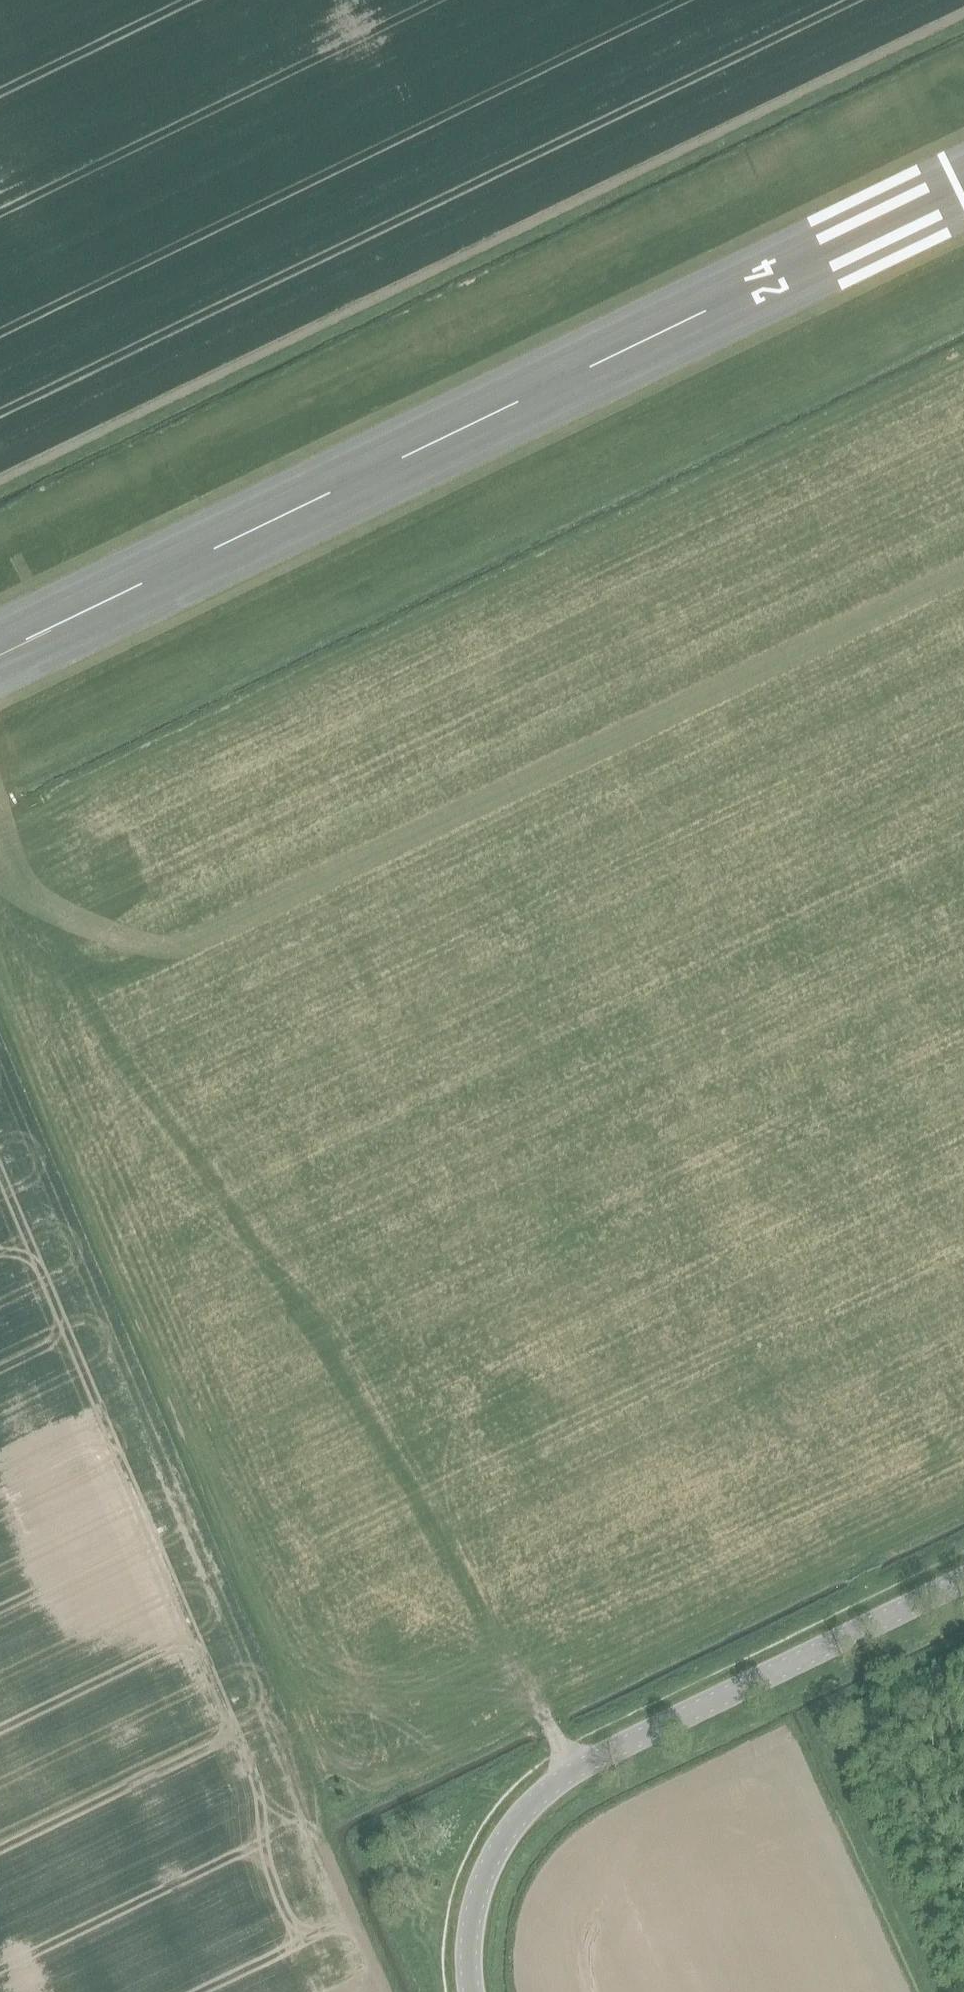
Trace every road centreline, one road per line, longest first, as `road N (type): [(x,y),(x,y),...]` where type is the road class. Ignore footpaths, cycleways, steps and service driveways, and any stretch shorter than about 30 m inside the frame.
road 1 (unclassified): [(473,1991),(473,1930),(487,1879),(512,1833),(547,1794),(590,1764),(963,1583)]

